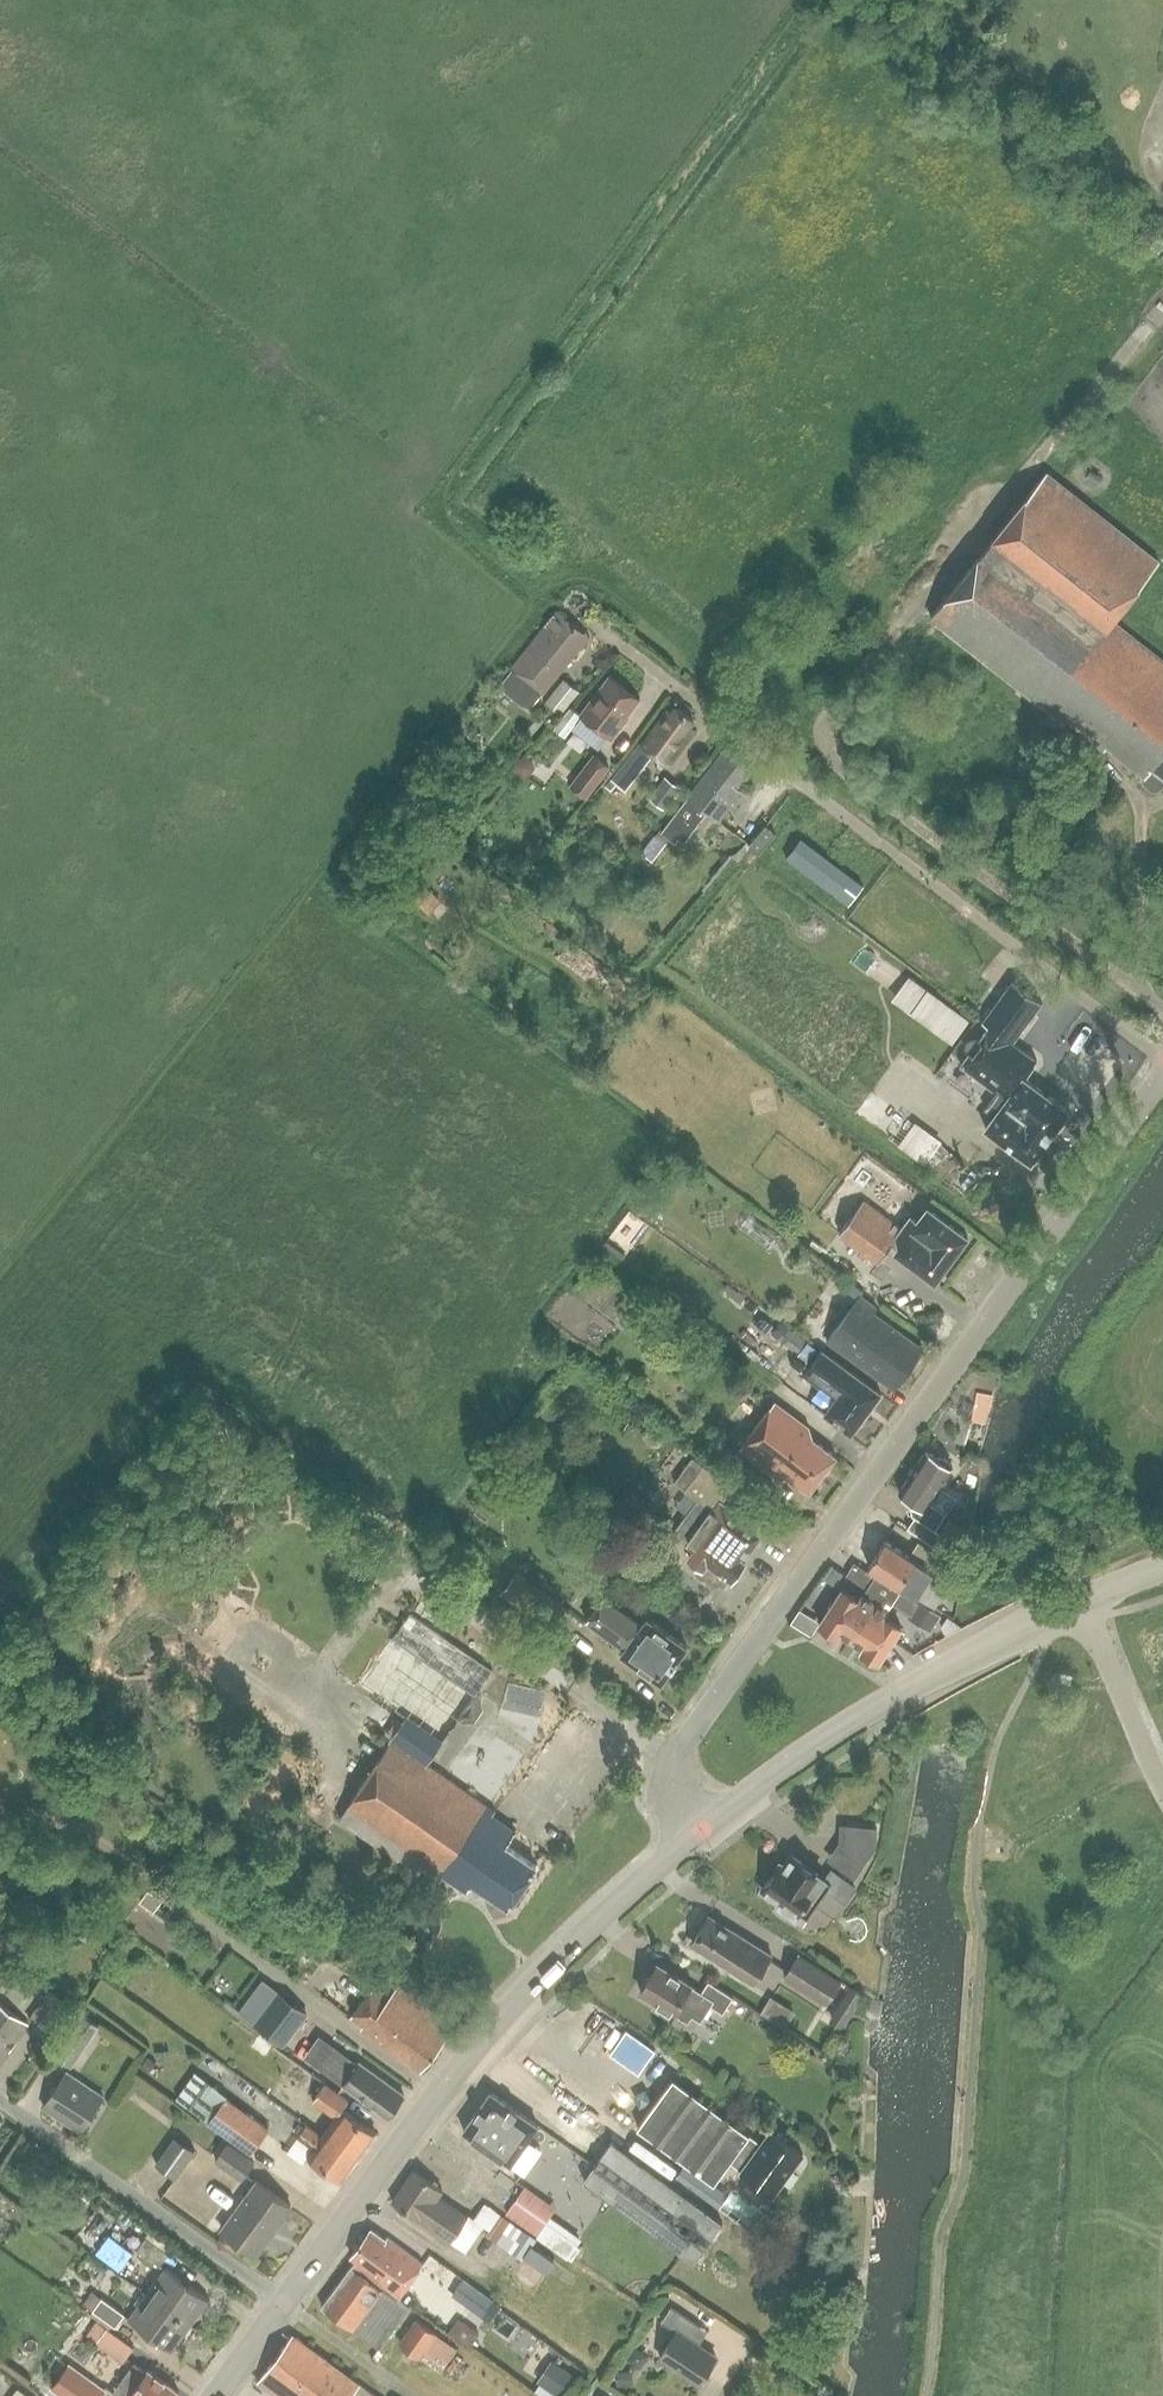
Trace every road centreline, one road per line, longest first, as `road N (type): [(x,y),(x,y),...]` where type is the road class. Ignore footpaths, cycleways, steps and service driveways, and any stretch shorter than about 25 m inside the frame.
road 1 (residential): [(695,1839),(673,1792),(691,1727),(1162,1081)]
road 2 (residential): [(1162,1059),(609,638)]
road 3 (residential): [(437,2101),(89,1834),(0,1806)]
road 4 (secondary): [(695,1839),(833,1735),(1078,1601)]
road 5 (secondary): [(437,2101),(543,1980),(695,1839)]
road 6 (residential): [(284,2306),(0,2102)]
road 7 (secondary): [(284,2306),(437,2101)]
road 8 (residential): [(1162,1793),(1088,1623)]
road 9 (residential): [(284,2306),(407,2395)]

